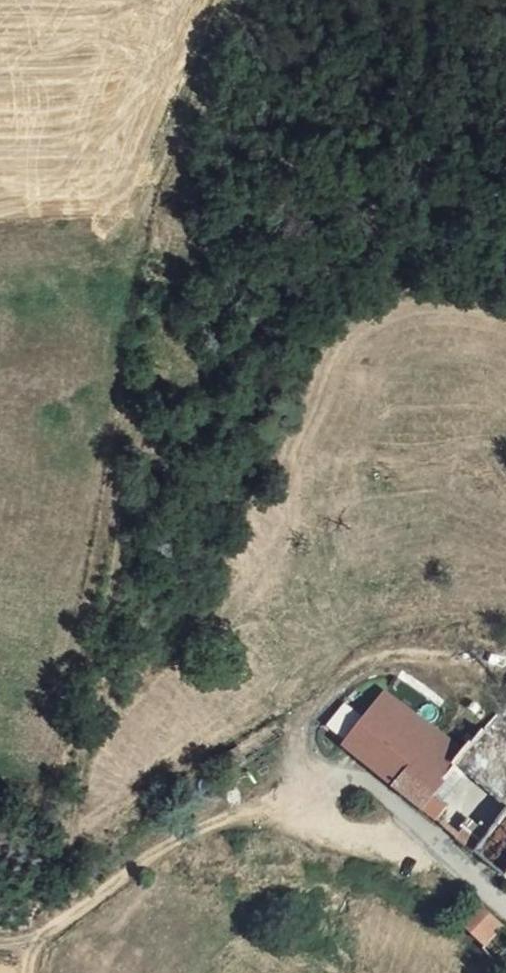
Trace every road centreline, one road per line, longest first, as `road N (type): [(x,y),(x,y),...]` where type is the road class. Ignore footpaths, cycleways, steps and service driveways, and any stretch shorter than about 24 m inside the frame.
road 1 (track): [(400,816),(230,810),(66,931),(0,944)]
road 2 (track): [(505,663),(408,655),(366,663),(313,714),(298,747),(291,812)]
road 3 (unclassified): [(505,915),(480,878),(400,816)]

